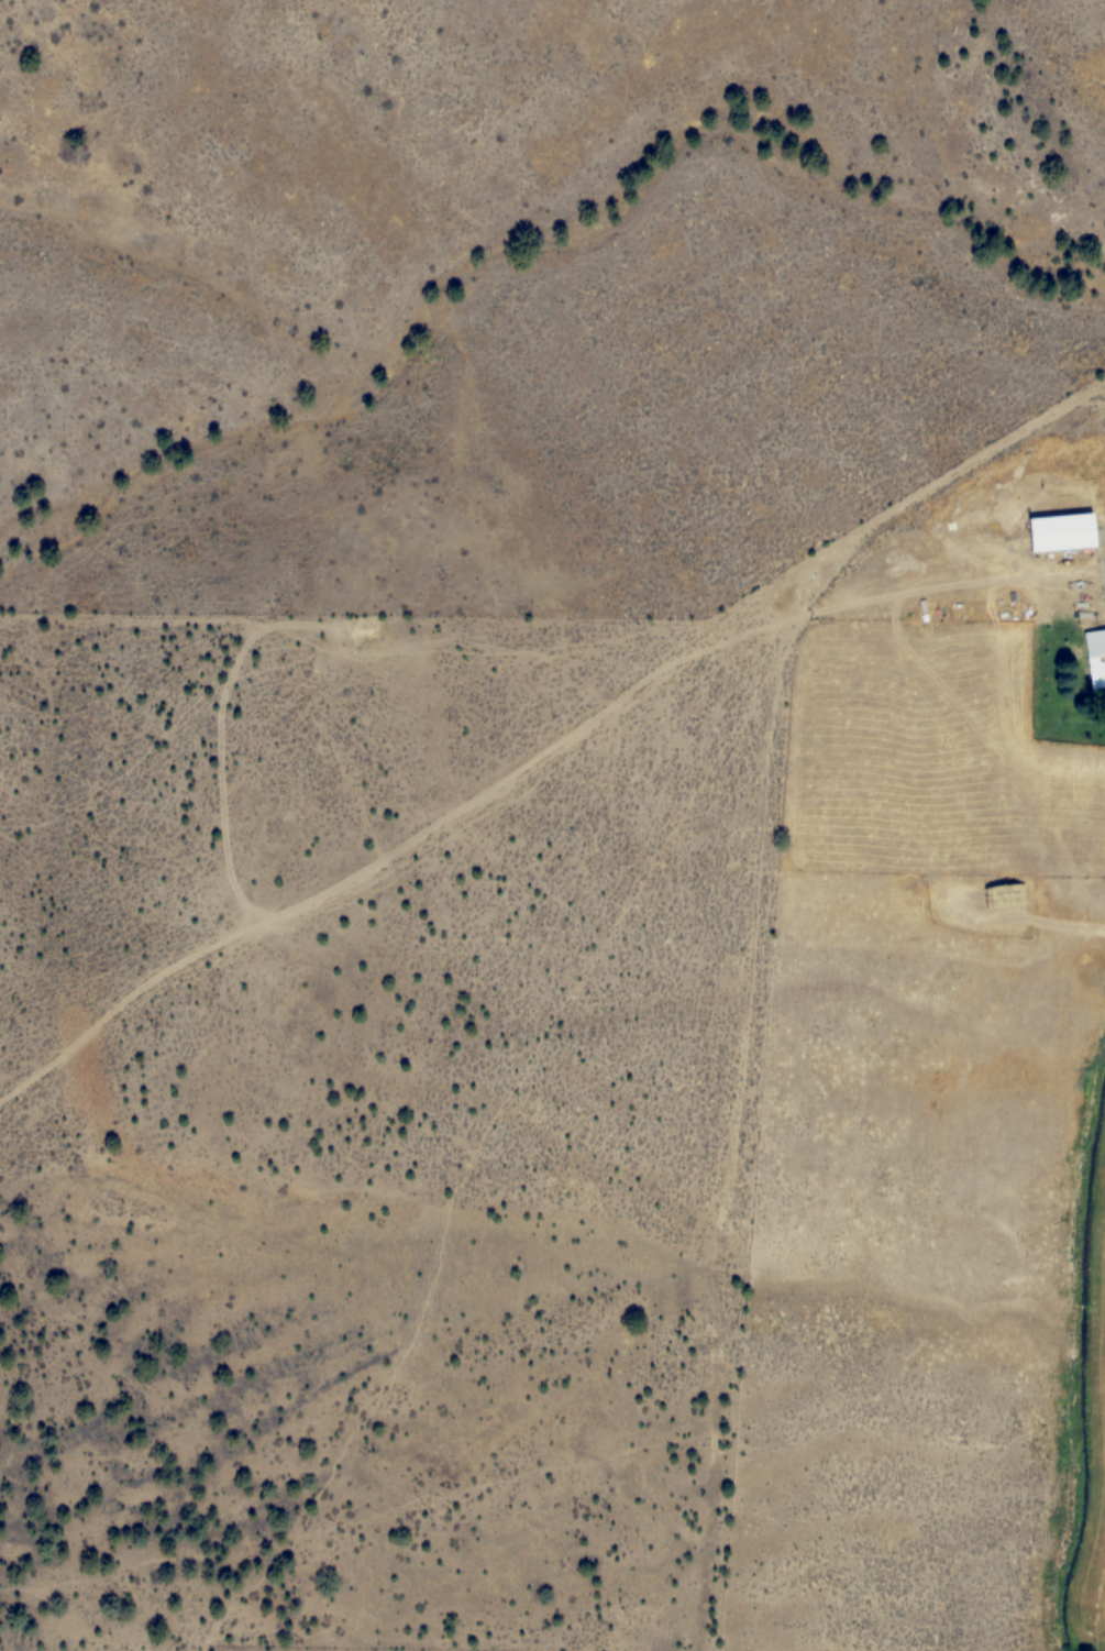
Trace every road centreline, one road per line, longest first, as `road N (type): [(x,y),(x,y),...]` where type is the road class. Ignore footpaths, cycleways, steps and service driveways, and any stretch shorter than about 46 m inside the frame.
road 1 (track): [(1104,572),(848,593),(693,652),(574,726),(375,881),(0,1122)]

